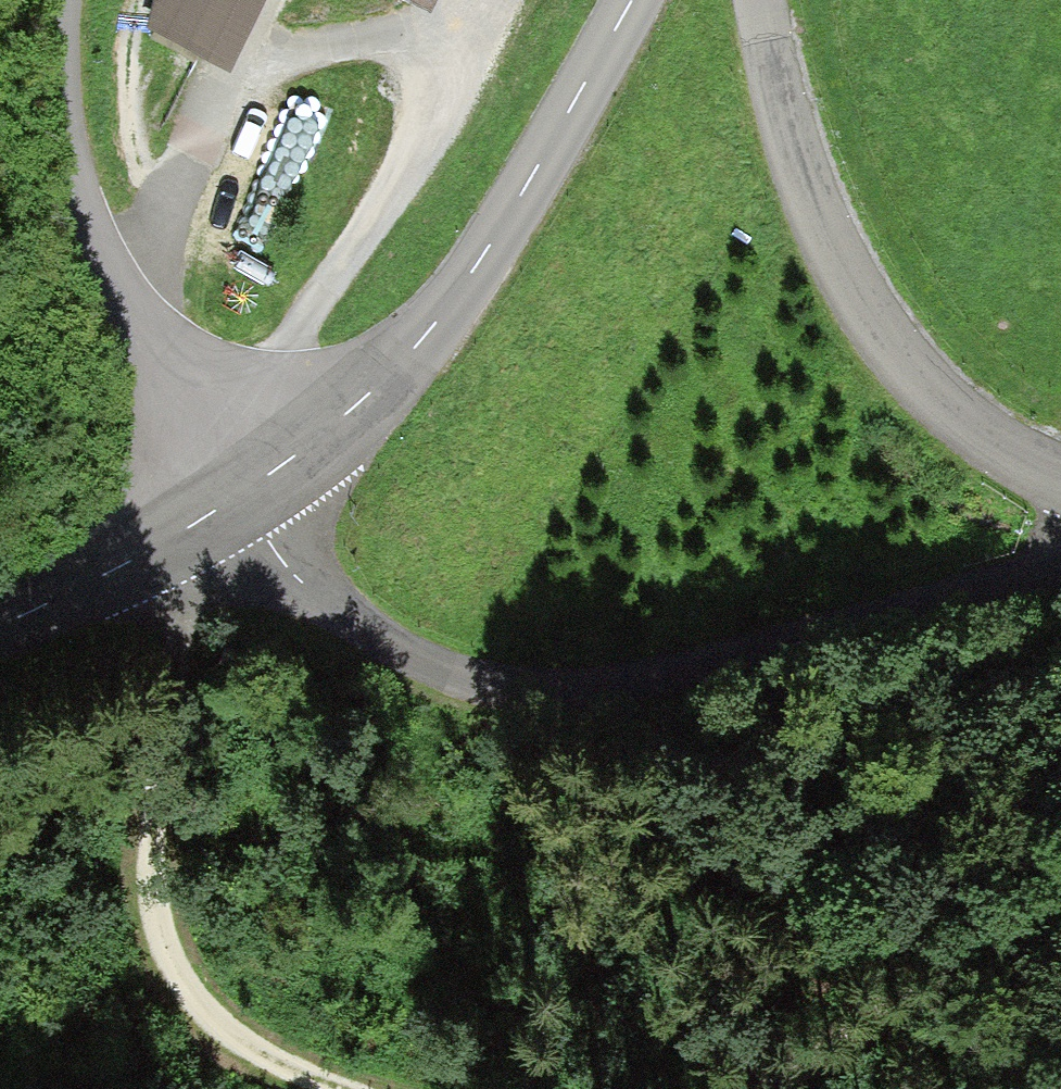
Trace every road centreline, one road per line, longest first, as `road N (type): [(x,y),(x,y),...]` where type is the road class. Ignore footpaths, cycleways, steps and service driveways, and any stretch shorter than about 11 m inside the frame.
road 1 (tertiary): [(1060,557),(719,658),(612,683),(541,688),(424,667),(353,628),(282,562),(242,497)]
road 2 (track): [(339,1088),(278,1065),(202,1009),(173,968),(158,926),(150,875),(170,695),(242,497)]
road 3 (tertiary): [(633,0),(537,173),(439,322),(338,426),(242,497)]
road 4 (tertiary): [(1060,484),(975,429),(875,324),(813,193),(765,0)]
road 5 (residential): [(58,0),(54,86),(76,213),(107,280),(242,497)]
road 6 (track): [(1060,920),(884,1005),(764,1088)]
road 7 (tertiary): [(0,628),(242,497)]

